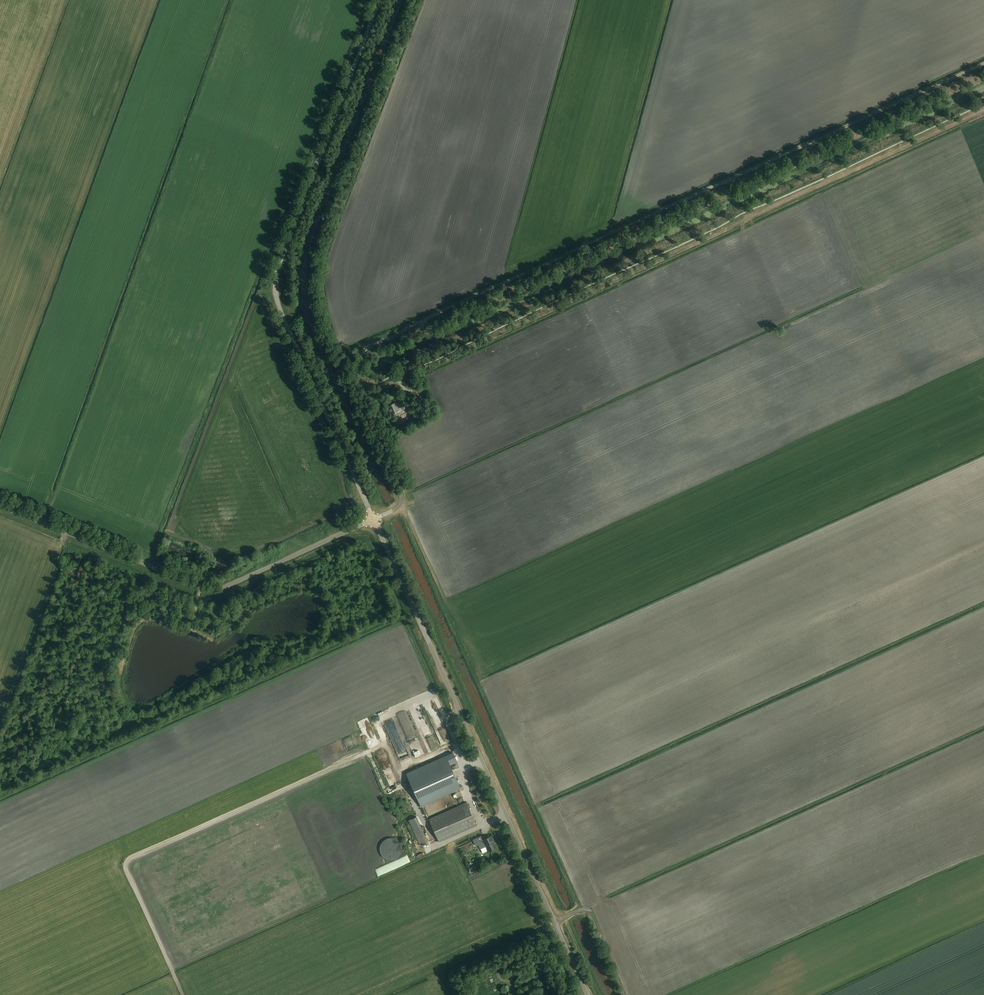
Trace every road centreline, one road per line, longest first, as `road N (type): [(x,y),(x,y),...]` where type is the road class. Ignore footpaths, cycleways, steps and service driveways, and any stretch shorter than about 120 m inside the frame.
road 1 (track): [(983,64),(360,350),(364,408),(401,490)]
road 2 (tertiary): [(373,520),(275,289),(379,0)]
road 3 (track): [(399,506),(334,371),(308,273),(405,0)]
road 4 (tertiary): [(587,994),(373,520)]
road 5 (track): [(459,710),(130,858),(125,868),(183,994)]
road 6 (unclassified): [(373,520),(212,589),(0,505)]
road 7 (track): [(983,110),(743,225)]
road 8 (track): [(554,921),(577,910),(589,917),(623,994)]

